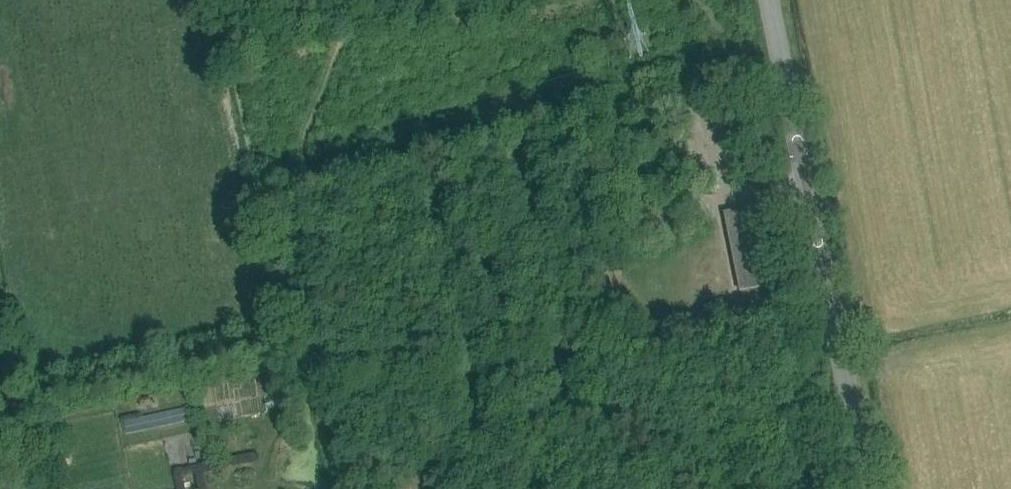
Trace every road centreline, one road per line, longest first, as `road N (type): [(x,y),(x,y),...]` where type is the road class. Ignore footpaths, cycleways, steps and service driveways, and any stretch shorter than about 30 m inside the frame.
road 1 (tertiary): [(867,488),(768,0)]
road 2 (track): [(0,362),(24,488)]

